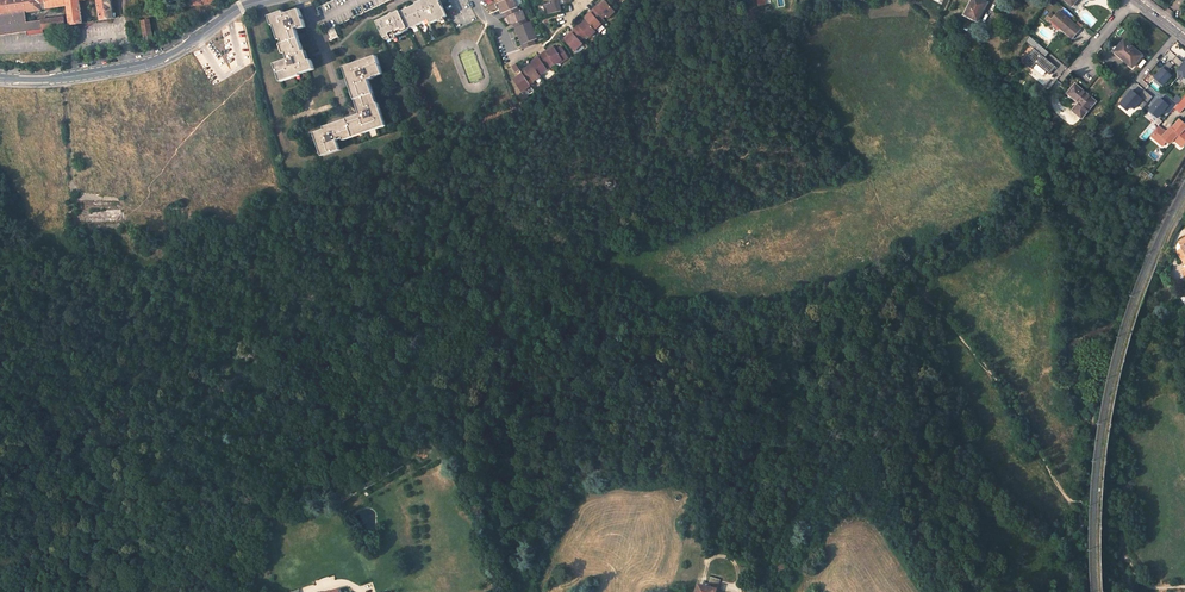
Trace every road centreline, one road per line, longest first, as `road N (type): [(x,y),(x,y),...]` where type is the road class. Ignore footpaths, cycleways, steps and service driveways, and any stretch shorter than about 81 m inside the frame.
road 1 (unclassified): [(0,78),(63,78),(147,63),(266,0)]
road 2 (track): [(1084,530),(1027,523),(957,465),(950,472),(954,501),(978,591)]
road 3 (track): [(1184,587),(1151,587),(1107,540),(1084,530)]

